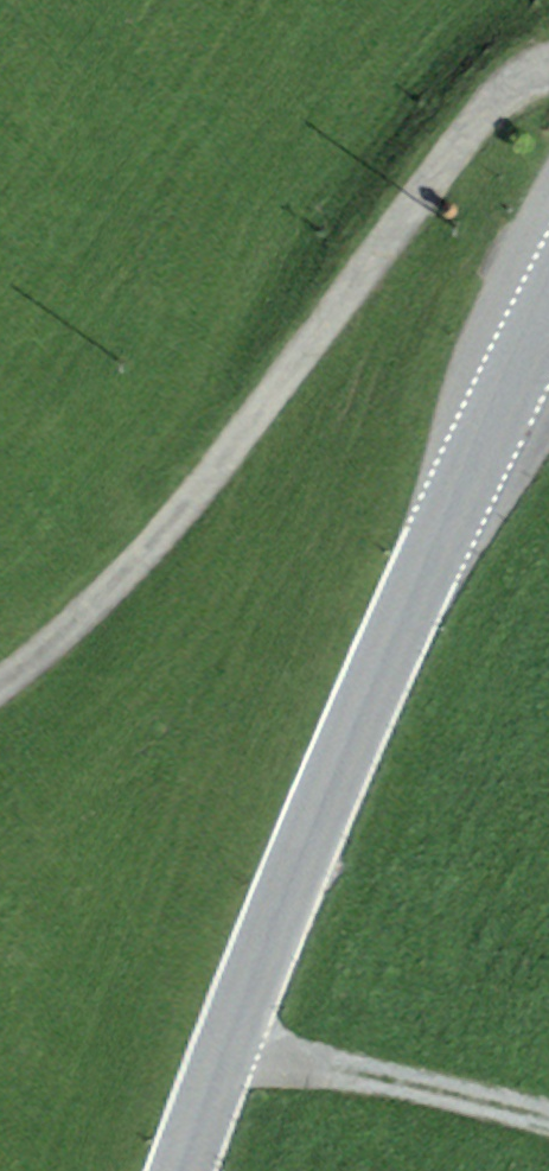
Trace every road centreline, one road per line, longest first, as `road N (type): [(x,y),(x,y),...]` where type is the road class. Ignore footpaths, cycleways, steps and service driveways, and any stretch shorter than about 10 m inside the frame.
road 1 (tertiary): [(548,319),(360,711),(181,1170)]
road 2 (track): [(548,71),(505,89),(119,564),(0,667)]

